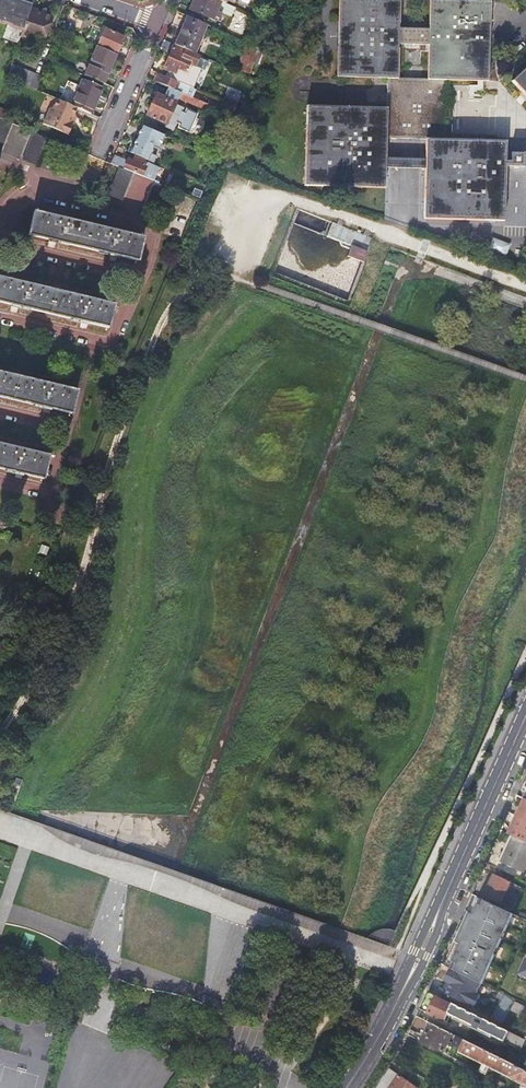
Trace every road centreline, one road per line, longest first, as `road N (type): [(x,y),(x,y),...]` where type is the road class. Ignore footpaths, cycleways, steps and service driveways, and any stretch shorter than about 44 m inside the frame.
road 1 (secondary): [(525,717),(413,970),(346,1087)]
road 2 (residential): [(156,21),(99,159)]

